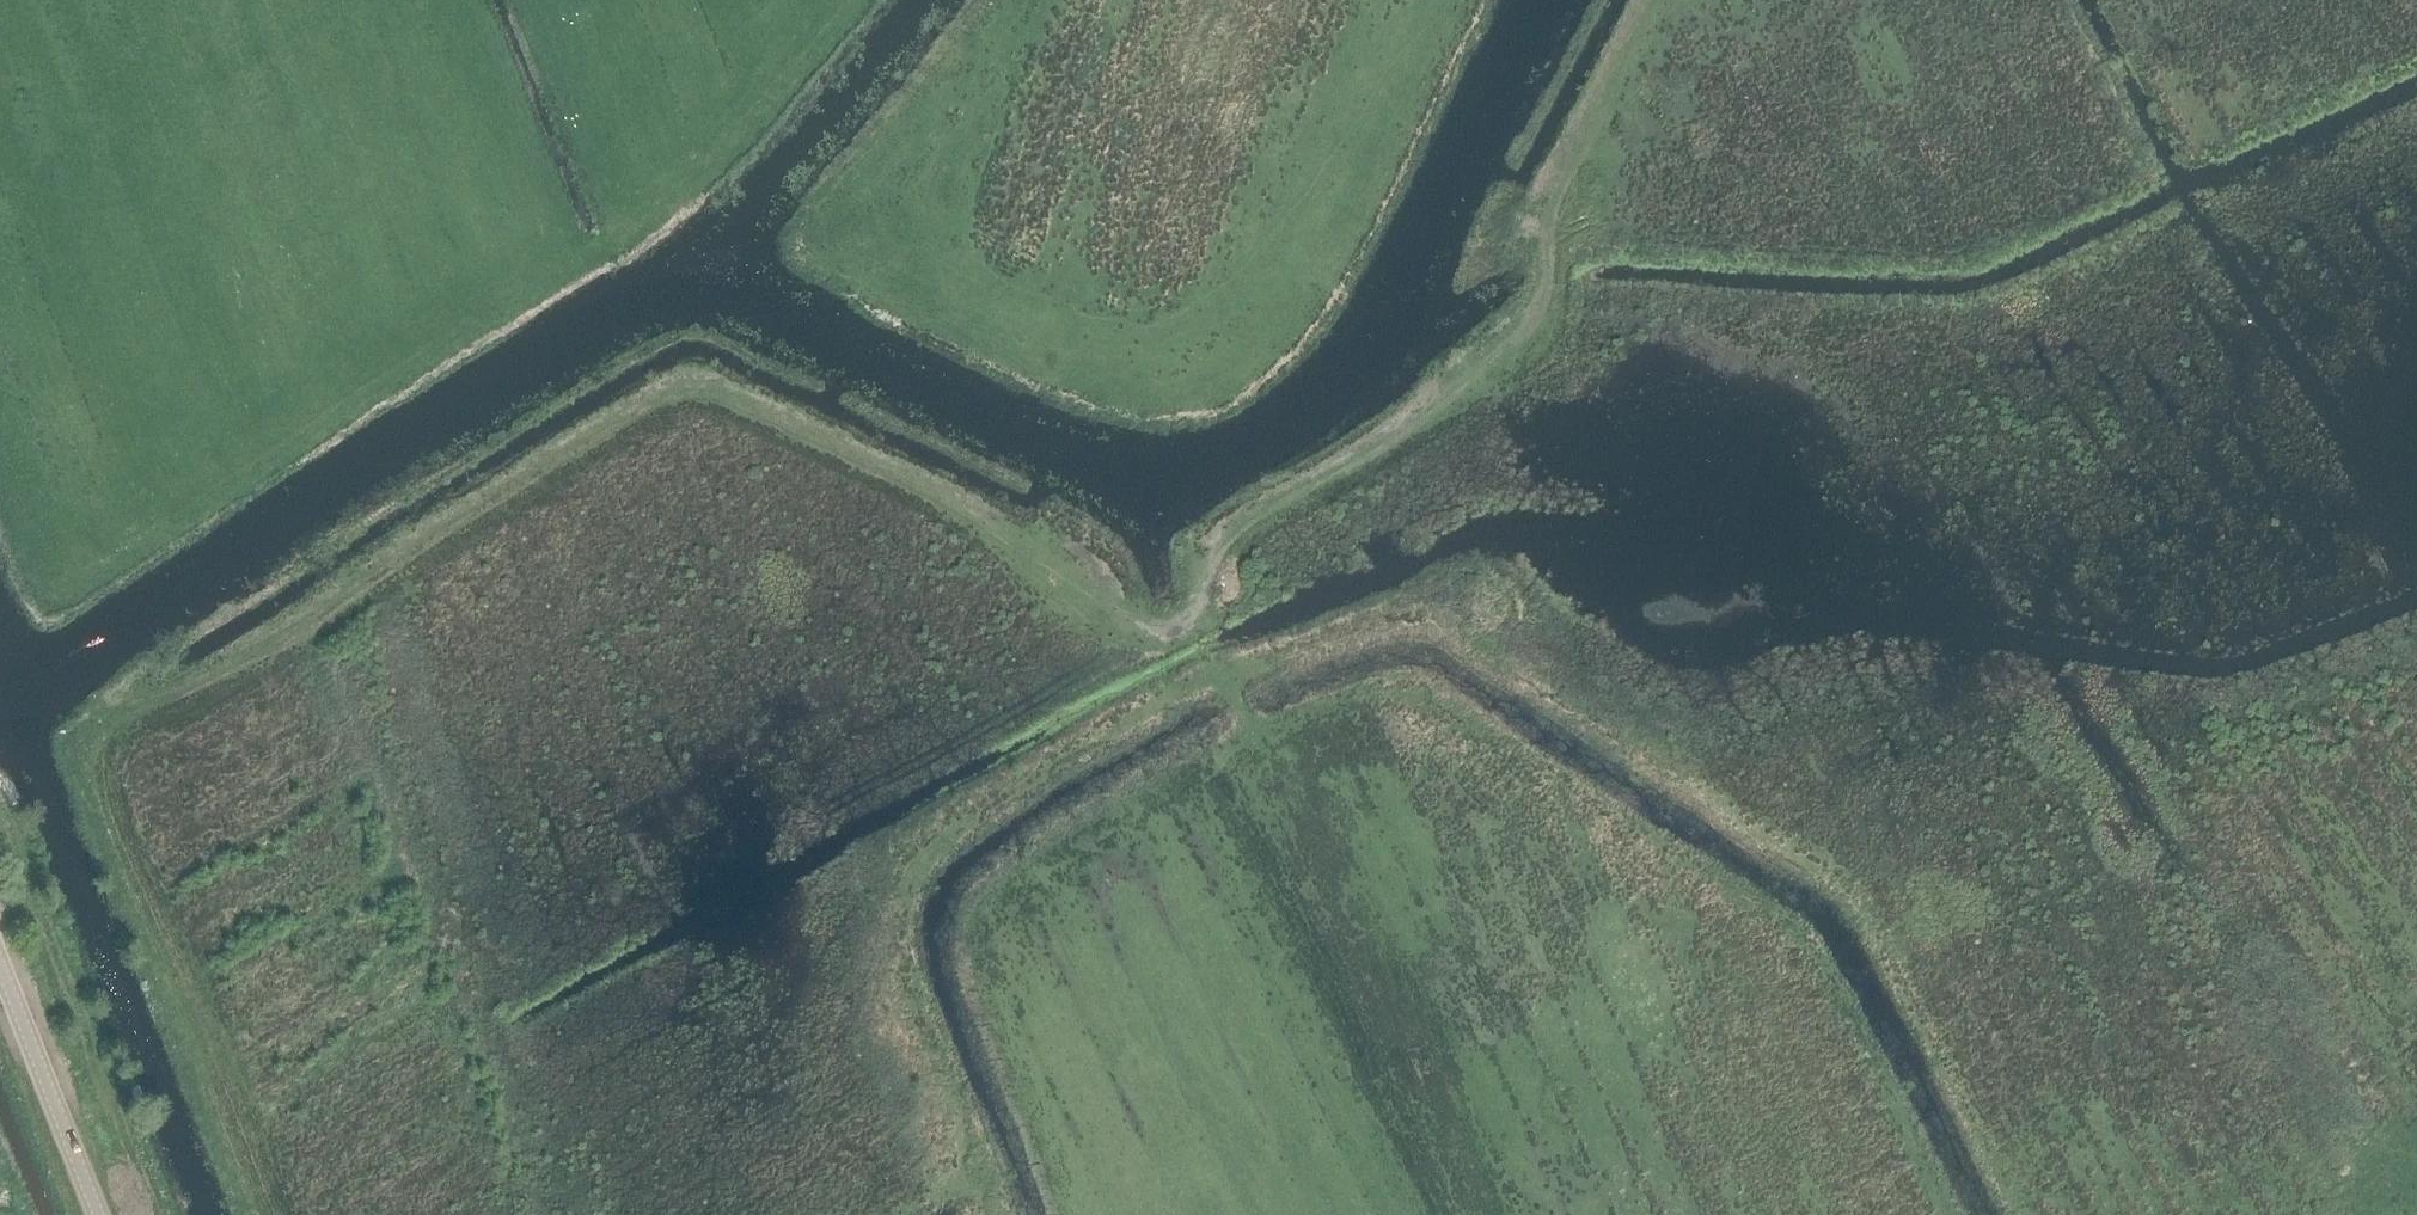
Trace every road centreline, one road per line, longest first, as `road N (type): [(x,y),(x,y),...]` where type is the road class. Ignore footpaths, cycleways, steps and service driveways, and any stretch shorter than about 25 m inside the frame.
road 1 (tertiary): [(98,1214),(0,968)]

